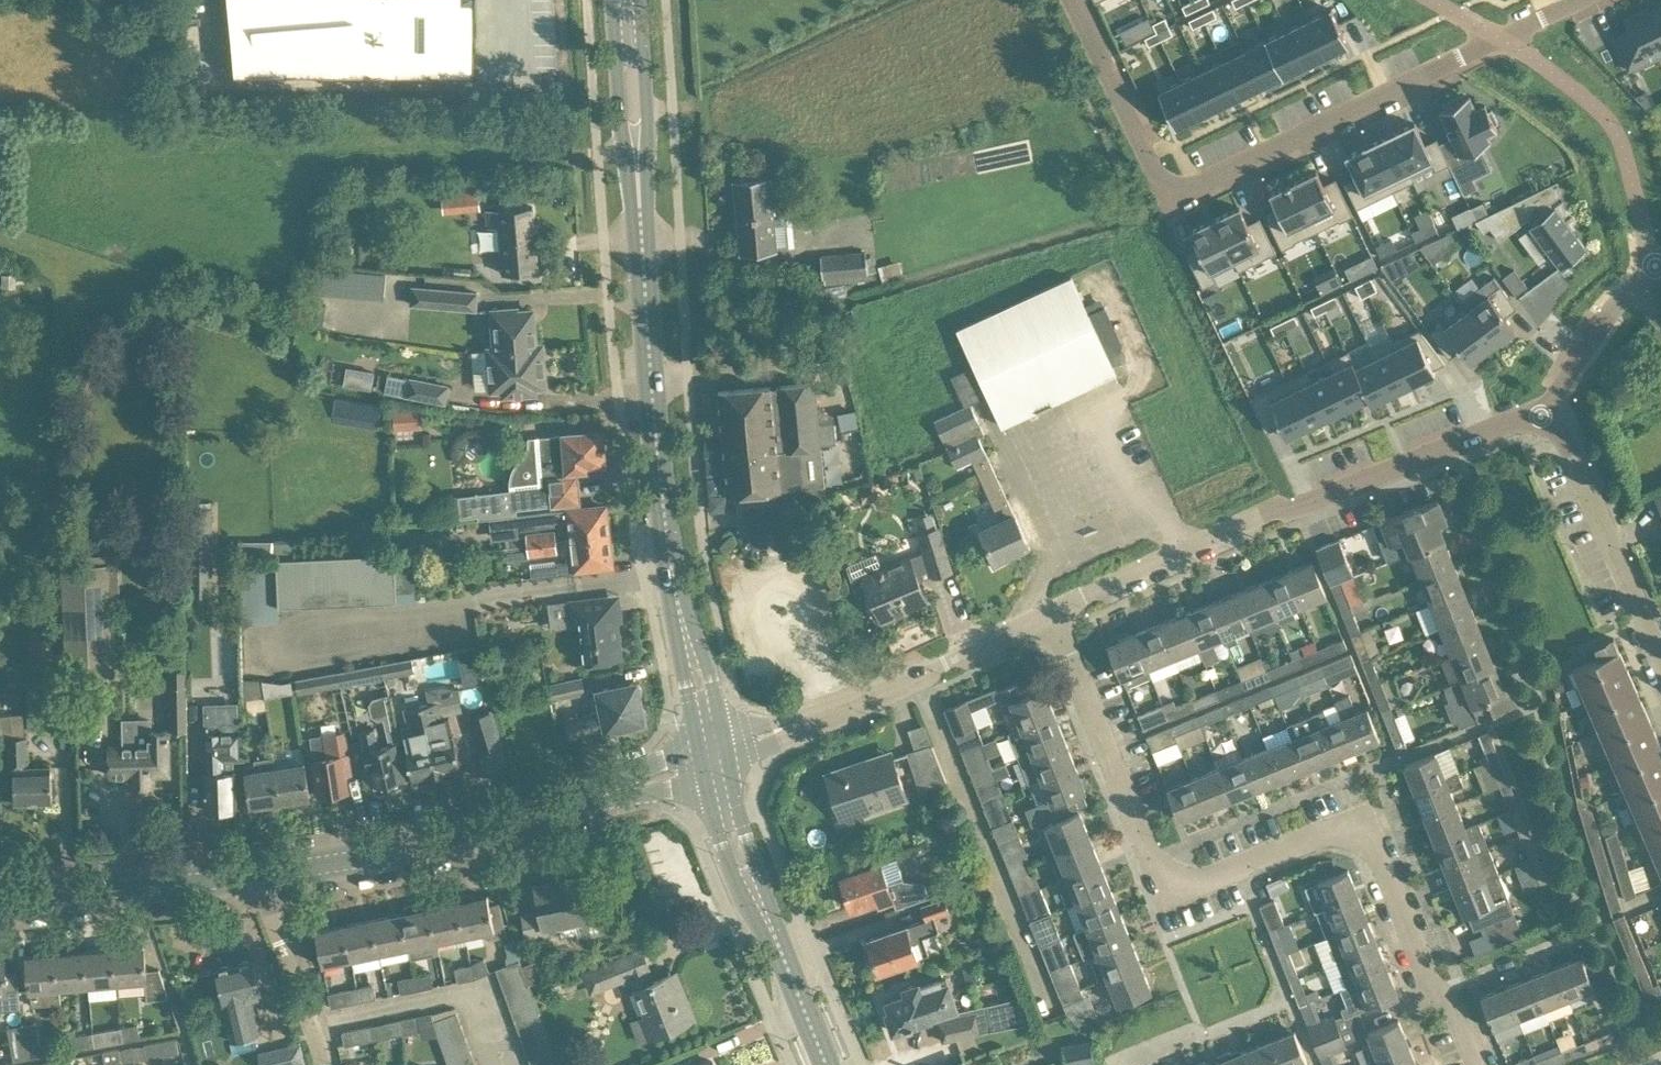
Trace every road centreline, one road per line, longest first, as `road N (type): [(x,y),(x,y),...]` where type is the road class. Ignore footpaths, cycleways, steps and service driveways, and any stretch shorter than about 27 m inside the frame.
road 1 (residential): [(1470,1064),(1378,842),(1366,832),(1168,867),(1153,862),(1049,622)]
road 2 (residential): [(1579,0),(1196,184),(1171,183),(1154,170),(1073,0)]
road 3 (residential): [(1049,622),(1542,411)]
road 4 (tertiary): [(675,583),(643,305),(638,176)]
road 5 (tertiary): [(256,873),(433,848),(625,789)]
road 6 (residential): [(790,726),(1049,622)]
road 7 (residential): [(1660,662),(1567,447),(1542,411)]
road 8 (tertiary): [(0,895),(256,873)]
road 9 (residential): [(322,1064),(256,873)]
road 10 (tertiary): [(703,778),(739,889),(780,951)]
road 11 (tertiary): [(780,951),(727,771)]
road 12 (residential): [(1542,411),(1618,302),(1660,271)]
road 13 (tertiary): [(627,14),(617,59),(621,123),(638,176)]
road 14 (tertiary): [(638,176),(643,60),(627,14)]
road 15 (tertiary): [(675,583),(673,621),(697,742)]
road 16 (tertiary): [(720,734),(708,665),(675,583)]
road 17 (tertiary): [(827,1064),(780,951)]

